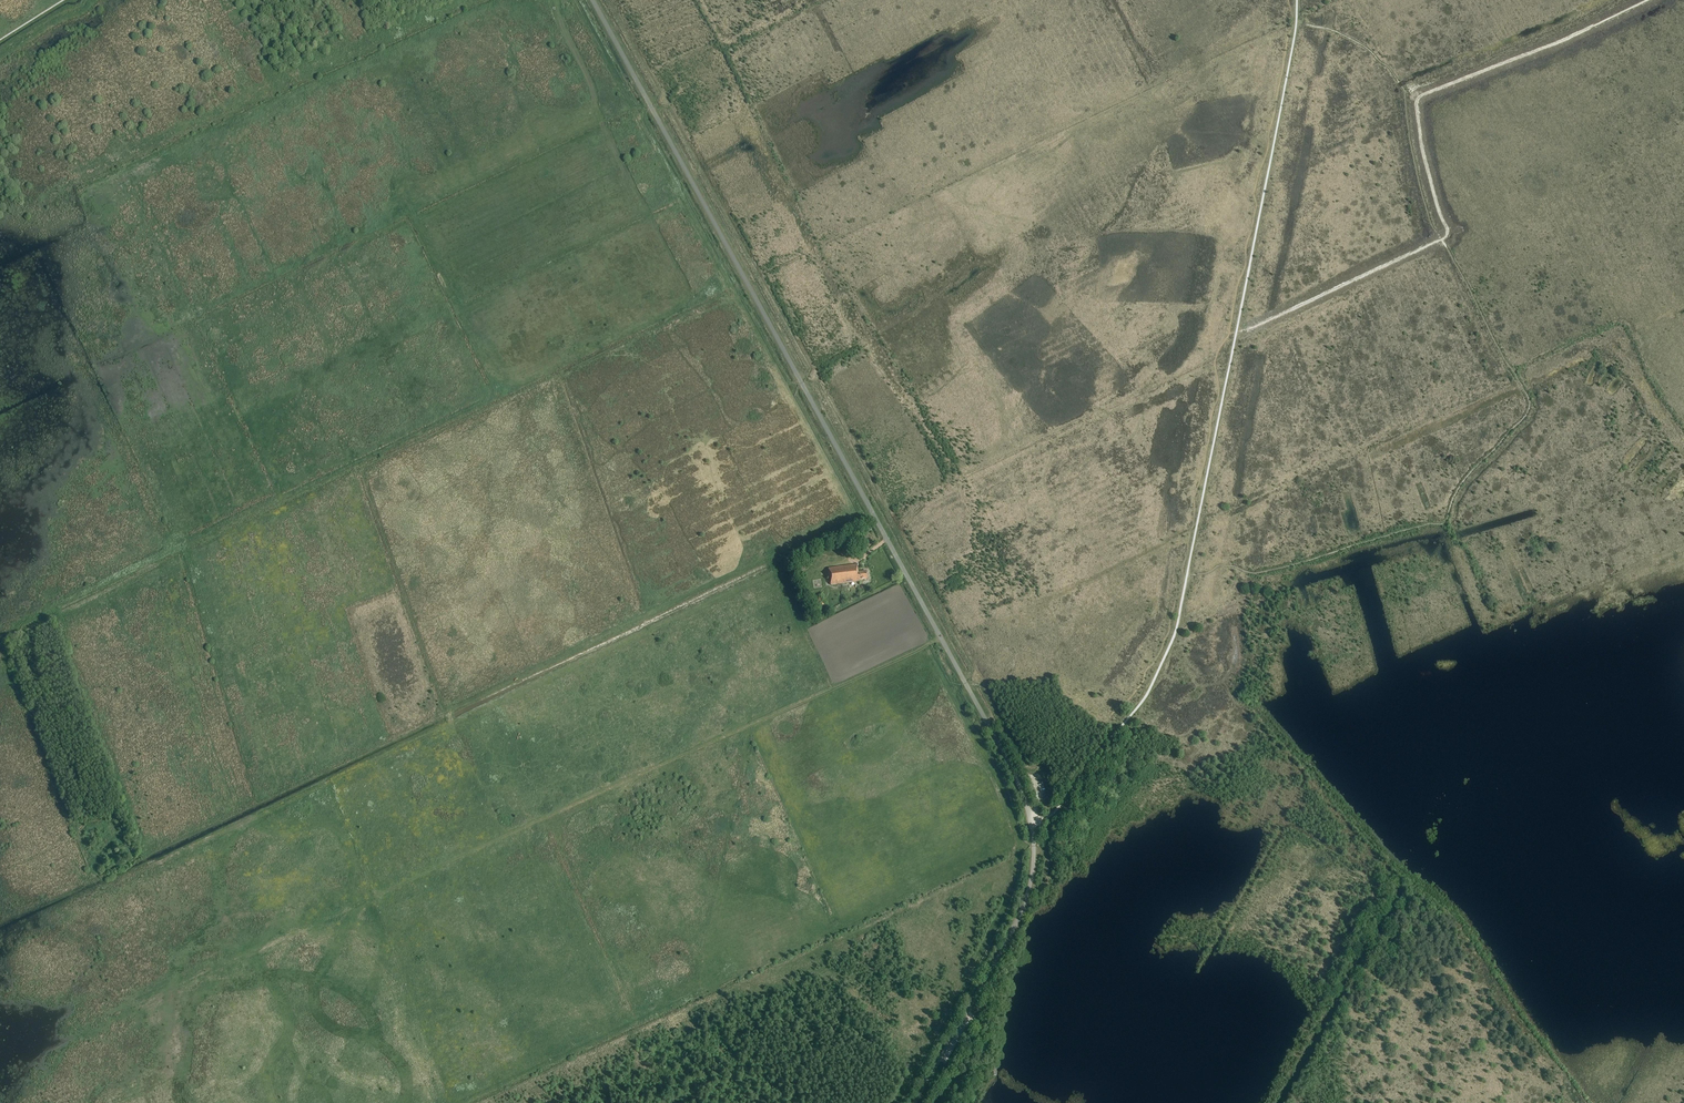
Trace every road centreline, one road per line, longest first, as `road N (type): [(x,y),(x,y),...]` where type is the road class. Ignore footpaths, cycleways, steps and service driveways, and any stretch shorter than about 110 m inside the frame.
road 1 (tertiary): [(914,1102),(1022,910),(1033,865),(1029,815),(1012,768),(593,0)]
road 2 (track): [(1644,0),(1417,98)]
road 3 (track): [(1417,98),(1447,230),(1441,240)]

